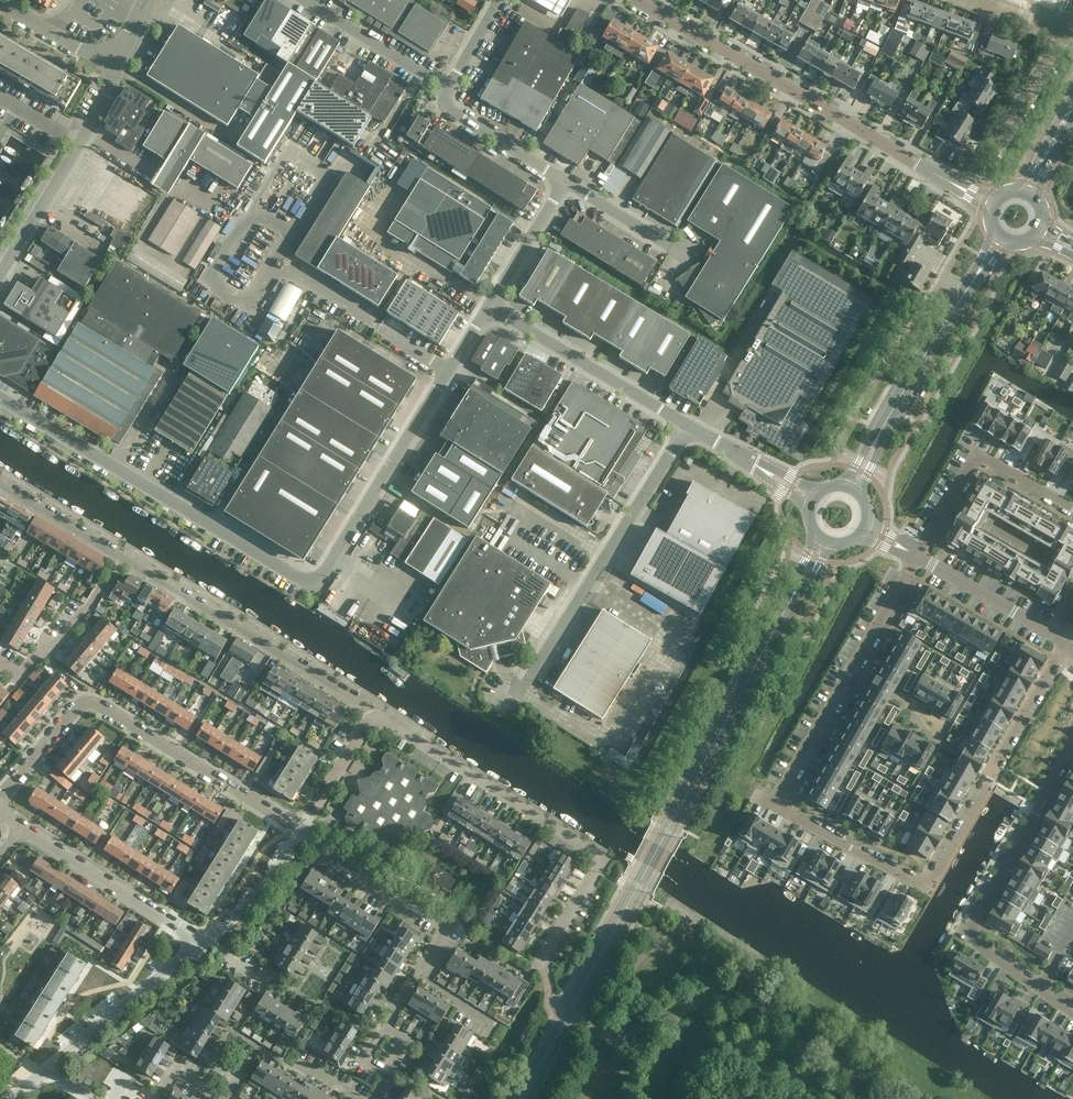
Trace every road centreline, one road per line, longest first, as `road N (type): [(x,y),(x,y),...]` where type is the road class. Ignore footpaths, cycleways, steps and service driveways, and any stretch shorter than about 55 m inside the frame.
road 1 (secondary): [(524,1098),(789,600)]
road 2 (residential): [(1065,646),(928,889),(773,802)]
road 3 (residential): [(992,205),(637,0)]
road 4 (residential): [(539,964),(597,870),(596,853),(374,715)]
road 5 (residential): [(299,834),(100,704),(84,705),(0,805)]
road 6 (unclassified): [(316,585),(0,397)]
road 7 (residential): [(1072,742),(963,933),(1072,1013)]
road 8 (unclassified): [(316,585),(488,306)]
road 9 (unclassified): [(502,692),(524,681),(687,427)]
road 10 (residential): [(374,715),(120,557)]
road 11 (residential): [(918,555),(773,802)]
road 12 (residential): [(299,834),(449,927),(415,978)]
road 13 (unclassified): [(687,427),(488,306)]
road 14 (residential): [(918,555),(974,452),(1072,511)]
road 15 (secondary): [(881,425),(1001,238)]
road 16 (residential): [(202,940),(22,828)]
road 17 (residential): [(47,1067),(202,940)]
road 18 (residential): [(0,664),(19,676),(50,650),(120,557)]
road 19 (residential): [(1065,646),(918,555)]
road 20 (unclassified): [(447,88),(305,0)]
road 21 (unclassified): [(564,181),(441,107),(447,88)]
road 22 (residential): [(980,162),(1064,33)]
road 23 (unclassified): [(0,274),(79,143)]
road 24 (unclassified): [(488,306),(564,181)]
road 25 (residential): [(202,940),(263,889),(299,834)]
road 26 (unclassified): [(813,499),(687,427)]
road 27 (residential): [(120,557),(0,483)]
road 28 (residential): [(299,834),(374,715)]
road 29 (residential): [(112,55),(74,49),(0,2)]
road 30 (unclassified): [(670,245),(564,181)]

